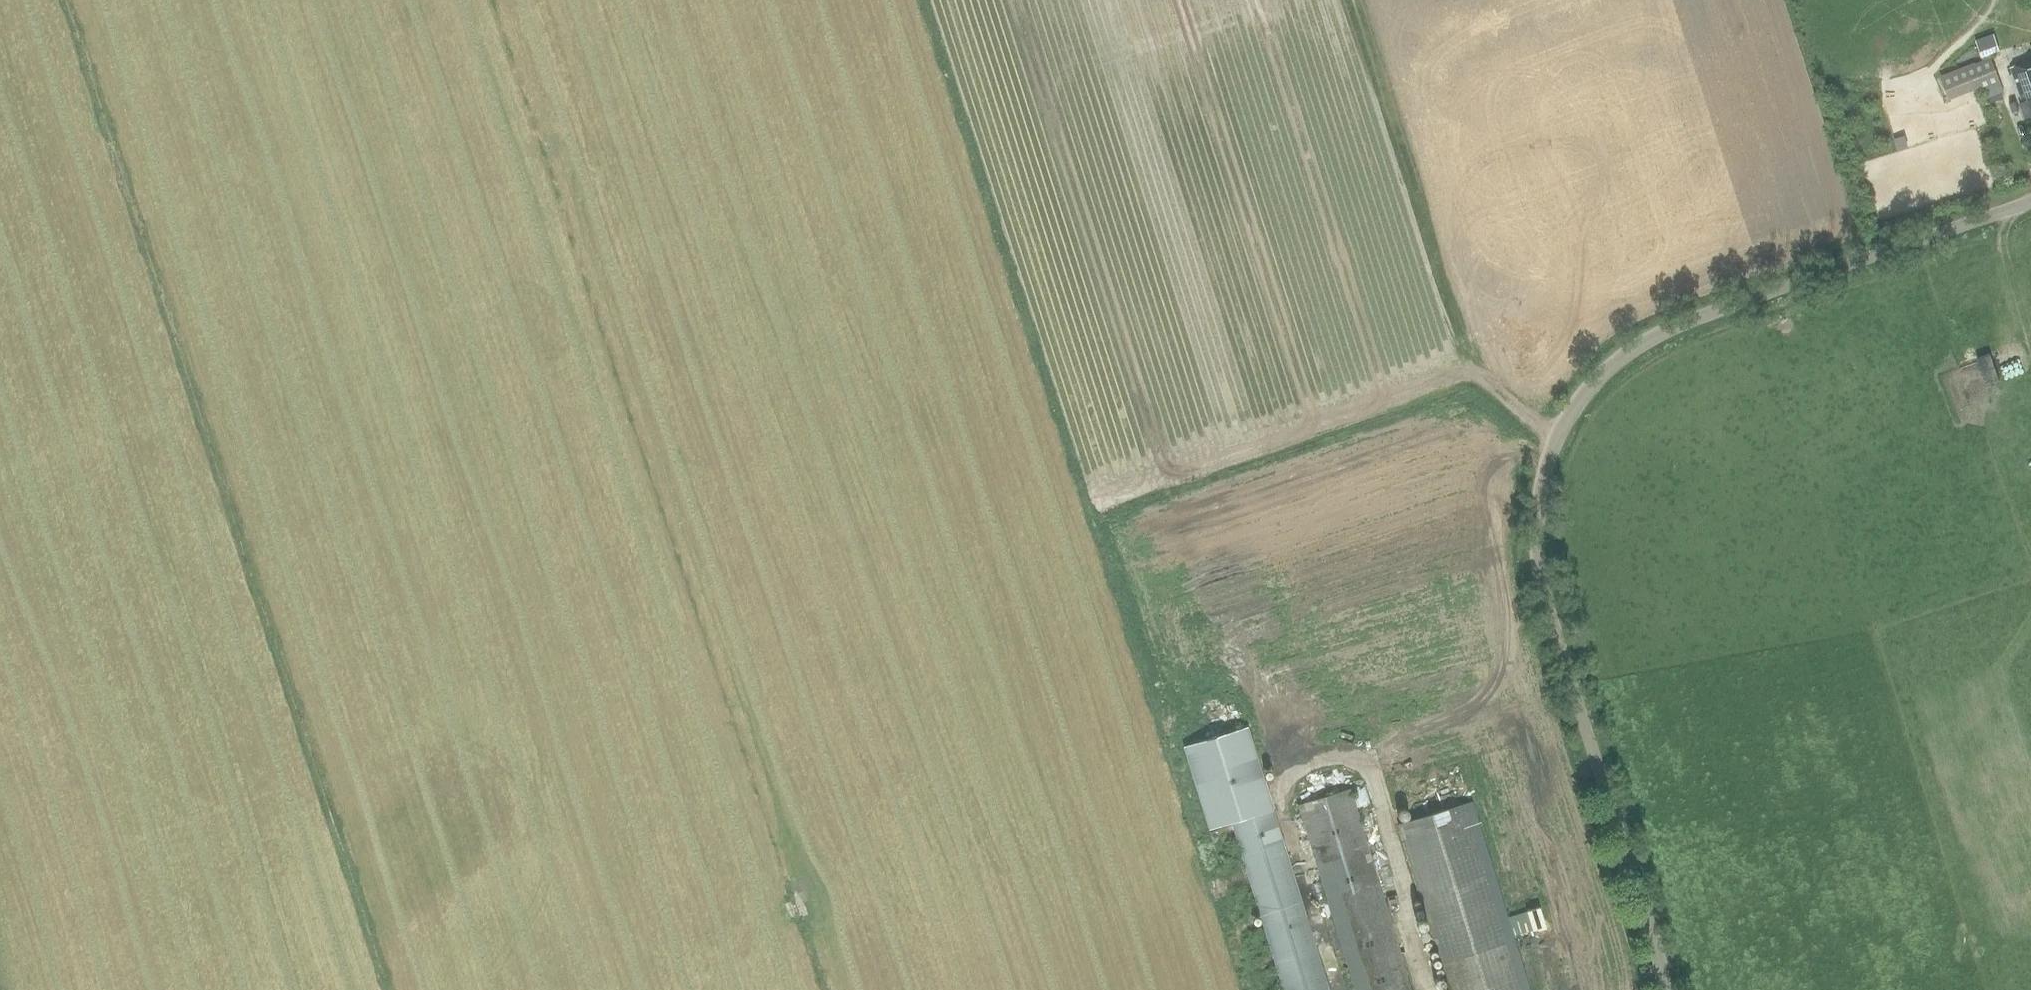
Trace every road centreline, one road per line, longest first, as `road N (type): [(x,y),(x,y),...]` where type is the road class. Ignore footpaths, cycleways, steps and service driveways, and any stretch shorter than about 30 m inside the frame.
road 1 (unclassified): [(1666,989),(1539,569),(1539,489),(1555,437),(1599,376),(1668,330),(2030,201)]

